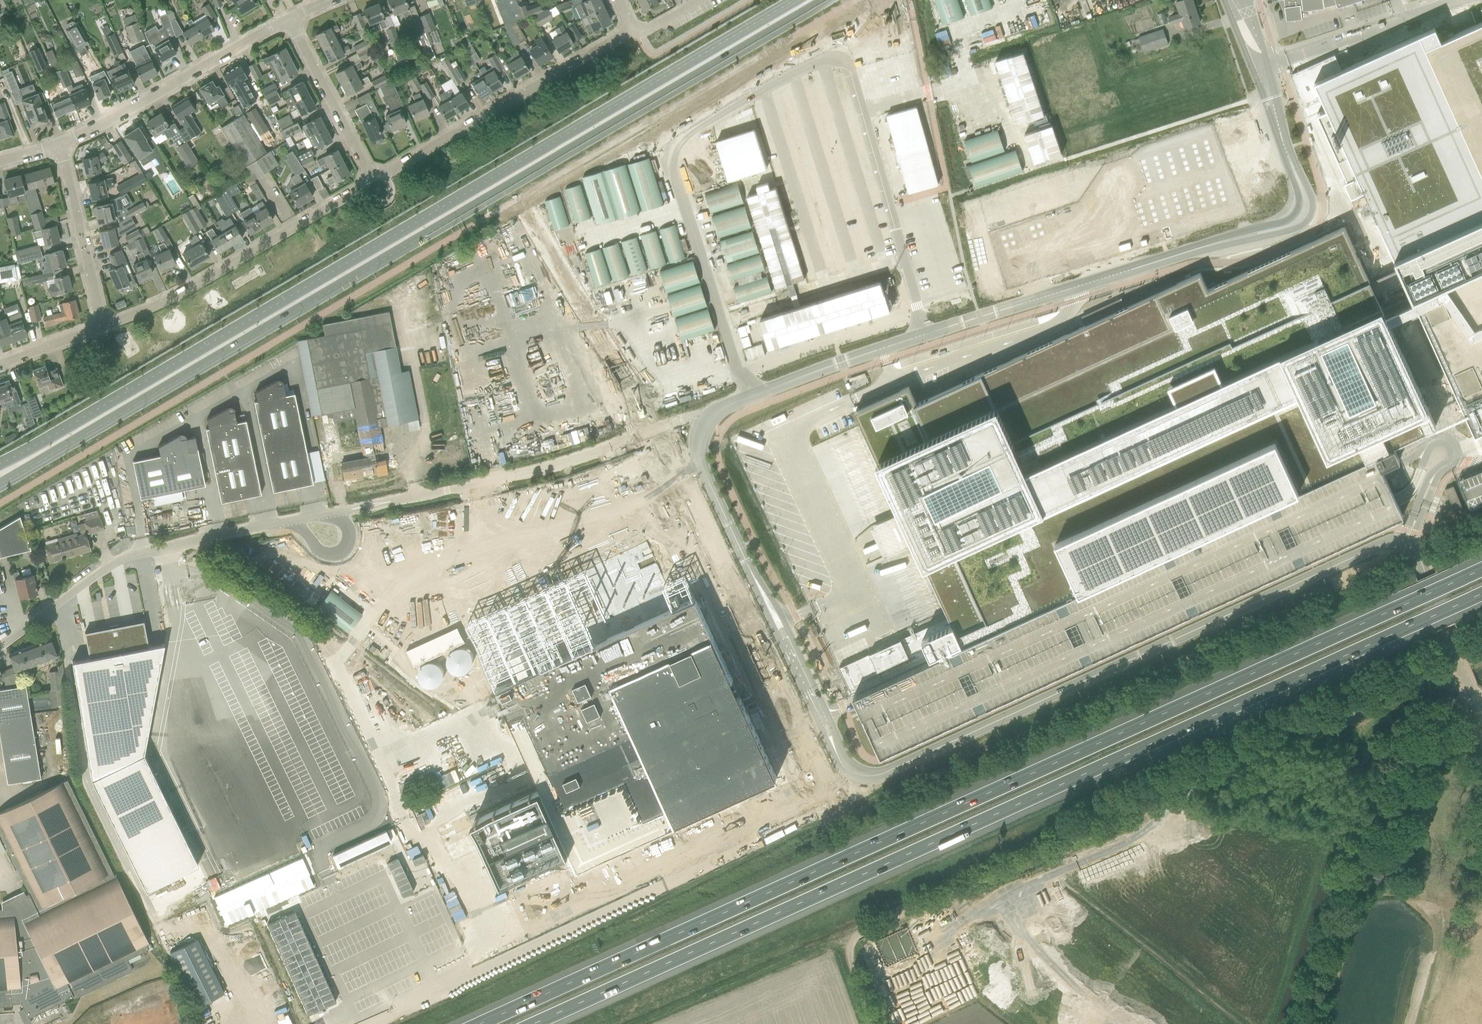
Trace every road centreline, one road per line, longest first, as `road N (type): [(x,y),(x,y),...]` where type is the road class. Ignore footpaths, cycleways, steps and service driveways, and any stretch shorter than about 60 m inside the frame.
road 1 (motorway): [(1481,569),(484,1023)]
road 2 (motorway): [(537,1023),(1481,593)]
road 3 (tertiary): [(706,422),(699,448),(708,480),(846,766),(869,776),(1381,545),(1405,543)]
road 4 (secondary): [(0,485),(819,0)]
road 5 (secondary): [(793,0),(0,463)]
road 6 (track): [(870,1023),(849,953),(857,935),(1371,710),(1458,662)]
road 7 (tertiary): [(706,422),(749,396),(882,349),(1238,238)]
road 8 (unclassified): [(391,501),(545,469),(687,419),(706,422)]
road 9 (residential): [(382,177),(632,29),(619,0)]
road 10 (unclassified): [(0,645),(120,558),(289,521)]
road 11 (residential): [(103,327),(169,301),(363,188)]
road 12 (residential): [(60,146),(288,20)]
road 13 (tertiary): [(1481,715),(1417,555),(1405,543)]
road 14 (residential): [(103,327),(60,146)]
road 15 (residential): [(371,178),(288,20)]
road 16 (tertiary): [(1238,238),(1296,229),(1312,211),(1287,153)]
road 17 (tertiary): [(1287,153),(1298,194),(1293,213),(1238,238)]

